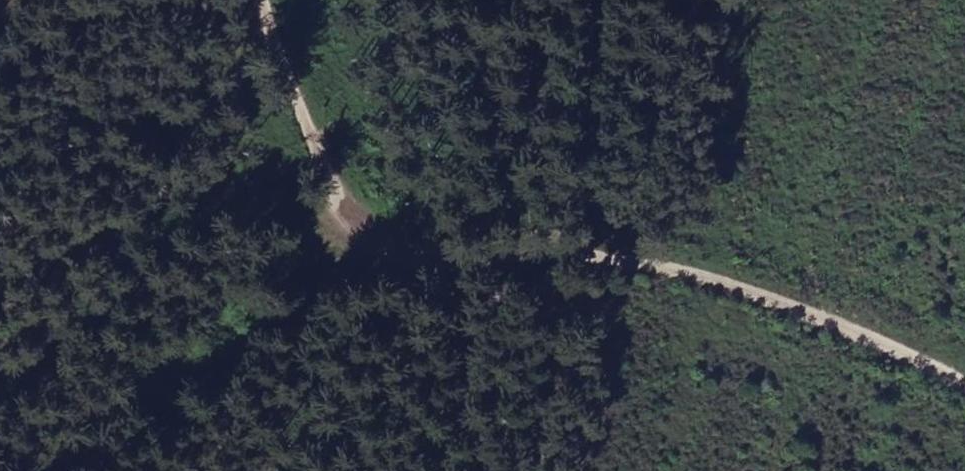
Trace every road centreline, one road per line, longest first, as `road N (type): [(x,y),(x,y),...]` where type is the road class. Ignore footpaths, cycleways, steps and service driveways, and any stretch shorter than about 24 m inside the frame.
road 1 (track): [(964,392),(799,310),(699,300),(602,243),(449,246),(365,218),(298,208),(253,0)]

